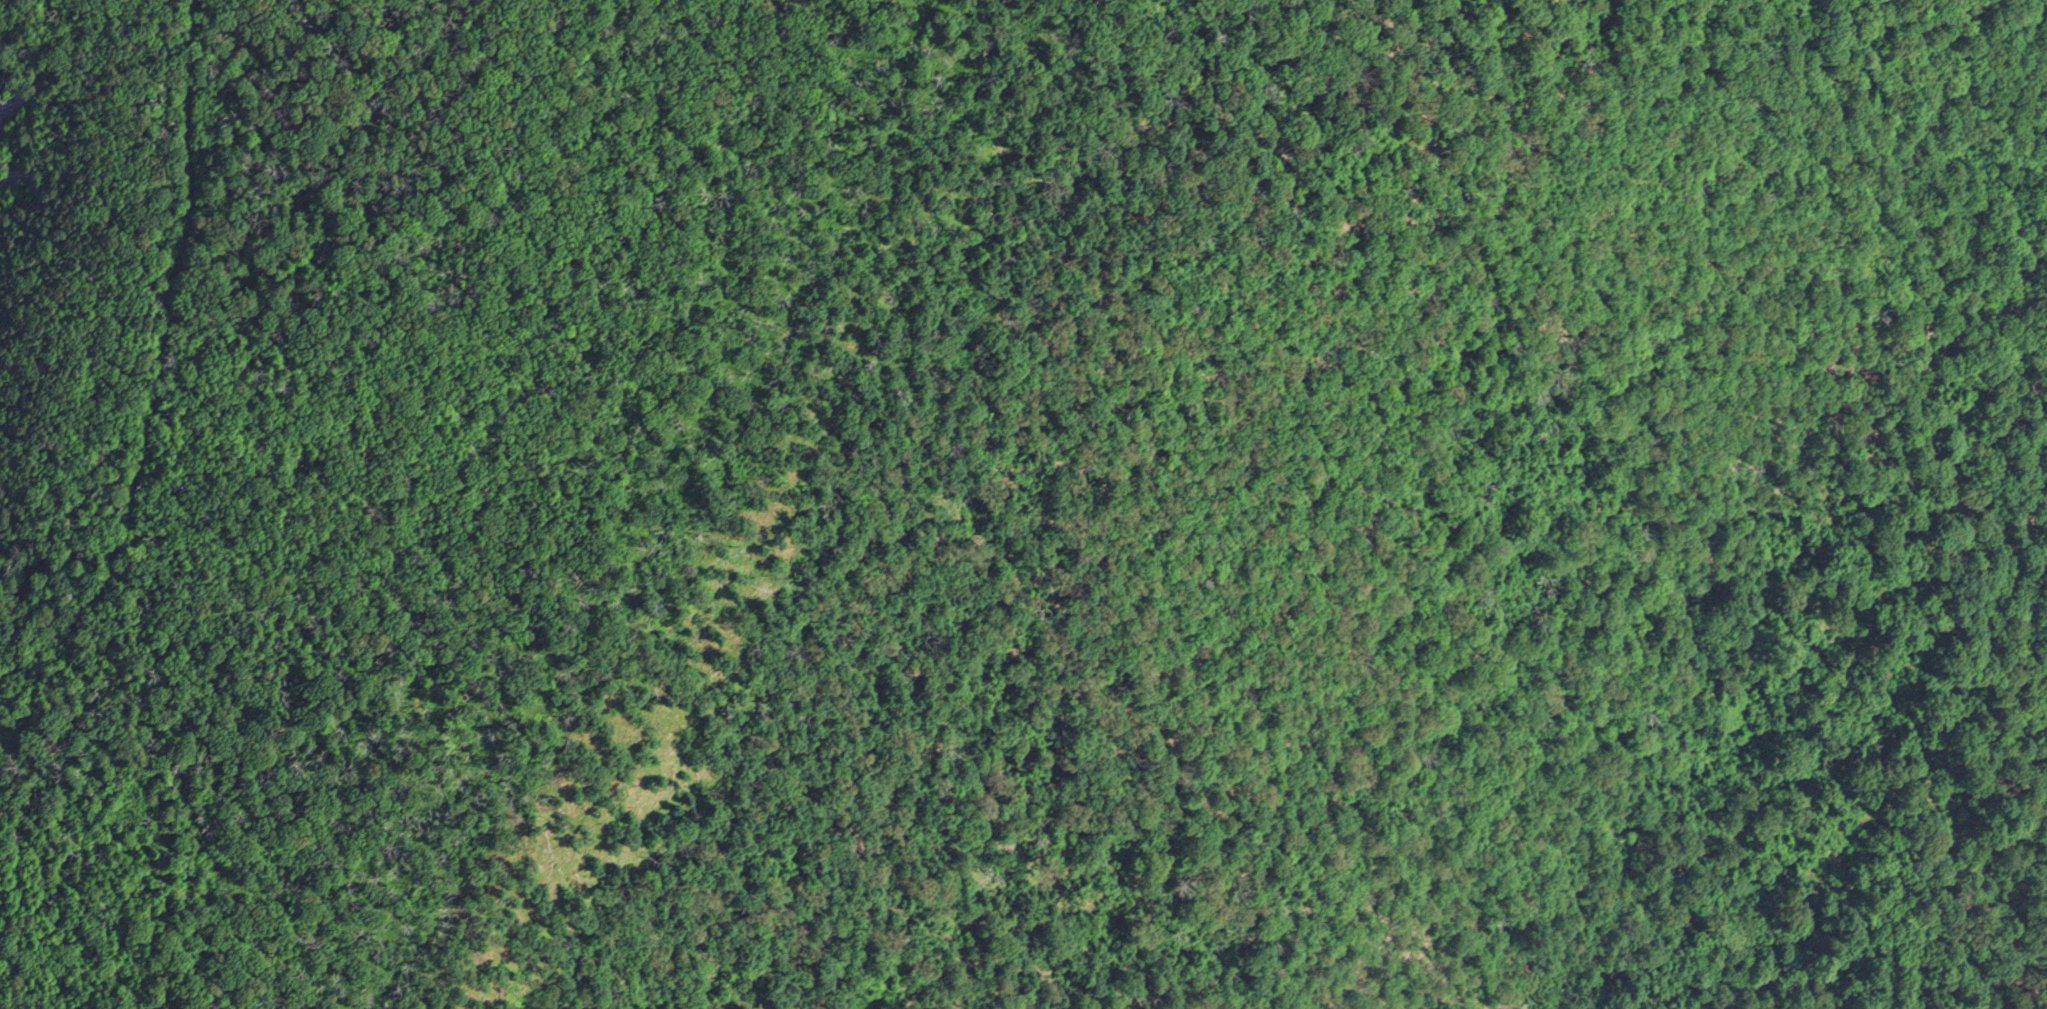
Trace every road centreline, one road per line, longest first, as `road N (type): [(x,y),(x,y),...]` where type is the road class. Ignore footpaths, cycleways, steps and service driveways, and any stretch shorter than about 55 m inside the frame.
road 1 (track): [(346,1008),(489,680),(819,353),(929,55),(961,0)]

